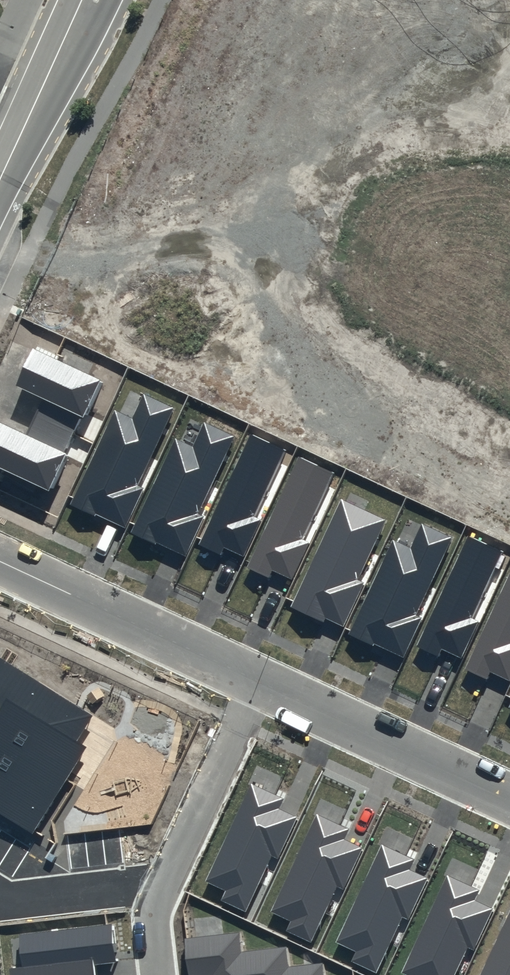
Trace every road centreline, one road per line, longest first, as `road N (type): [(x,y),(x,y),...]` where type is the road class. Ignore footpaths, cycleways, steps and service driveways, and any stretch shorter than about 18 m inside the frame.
road 1 (residential): [(159,974),(158,899),(259,682)]
road 2 (residential): [(0,563),(259,682)]
road 3 (residential): [(259,682),(509,799)]

